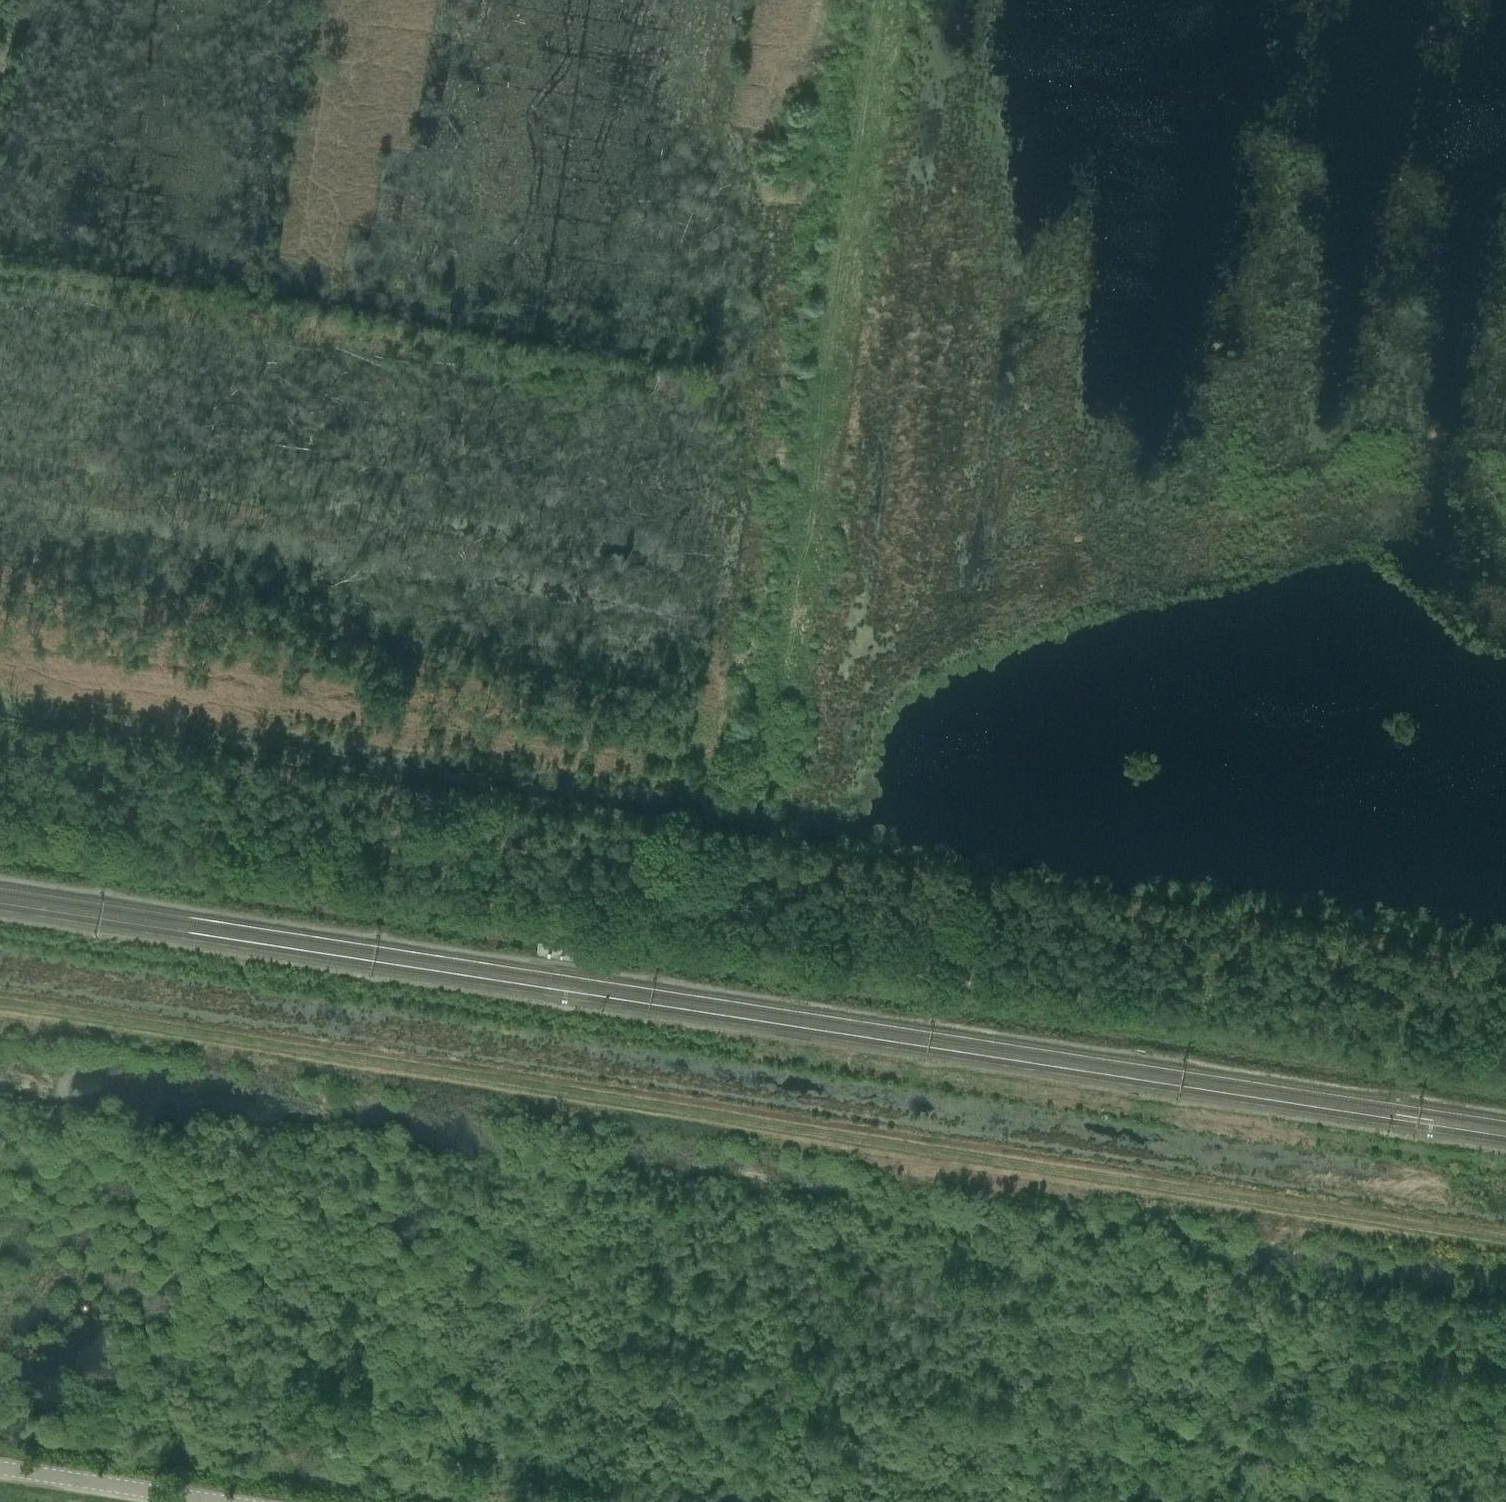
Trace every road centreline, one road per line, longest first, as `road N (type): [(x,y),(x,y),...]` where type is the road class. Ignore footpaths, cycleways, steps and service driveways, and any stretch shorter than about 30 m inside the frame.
road 1 (track): [(0,1006),(1505,1241)]
road 2 (tertiary): [(215,1501),(0,1469)]

